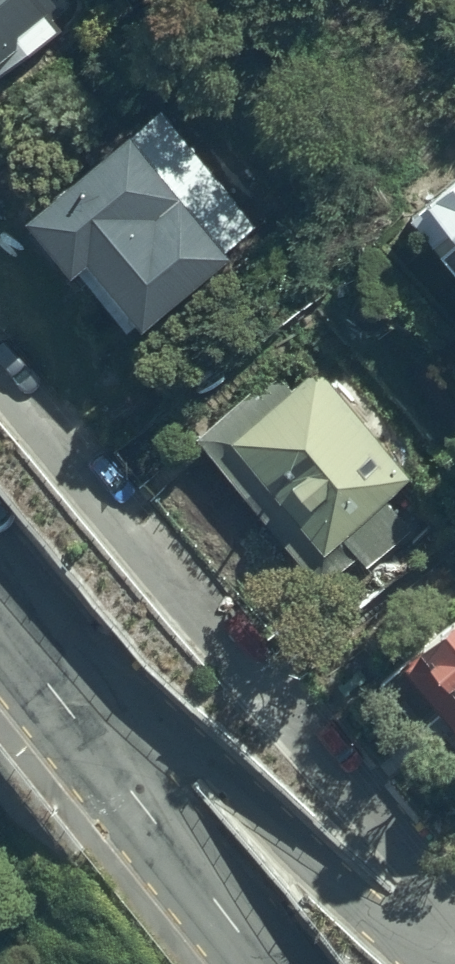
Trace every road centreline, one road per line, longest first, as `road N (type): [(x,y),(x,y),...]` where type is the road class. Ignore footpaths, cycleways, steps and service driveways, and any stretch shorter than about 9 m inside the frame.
road 1 (residential): [(0,376),(293,733),(392,837),(454,963)]
road 2 (residential): [(30,647),(185,737),(430,963)]
road 3 (secondary): [(268,963),(30,647)]

